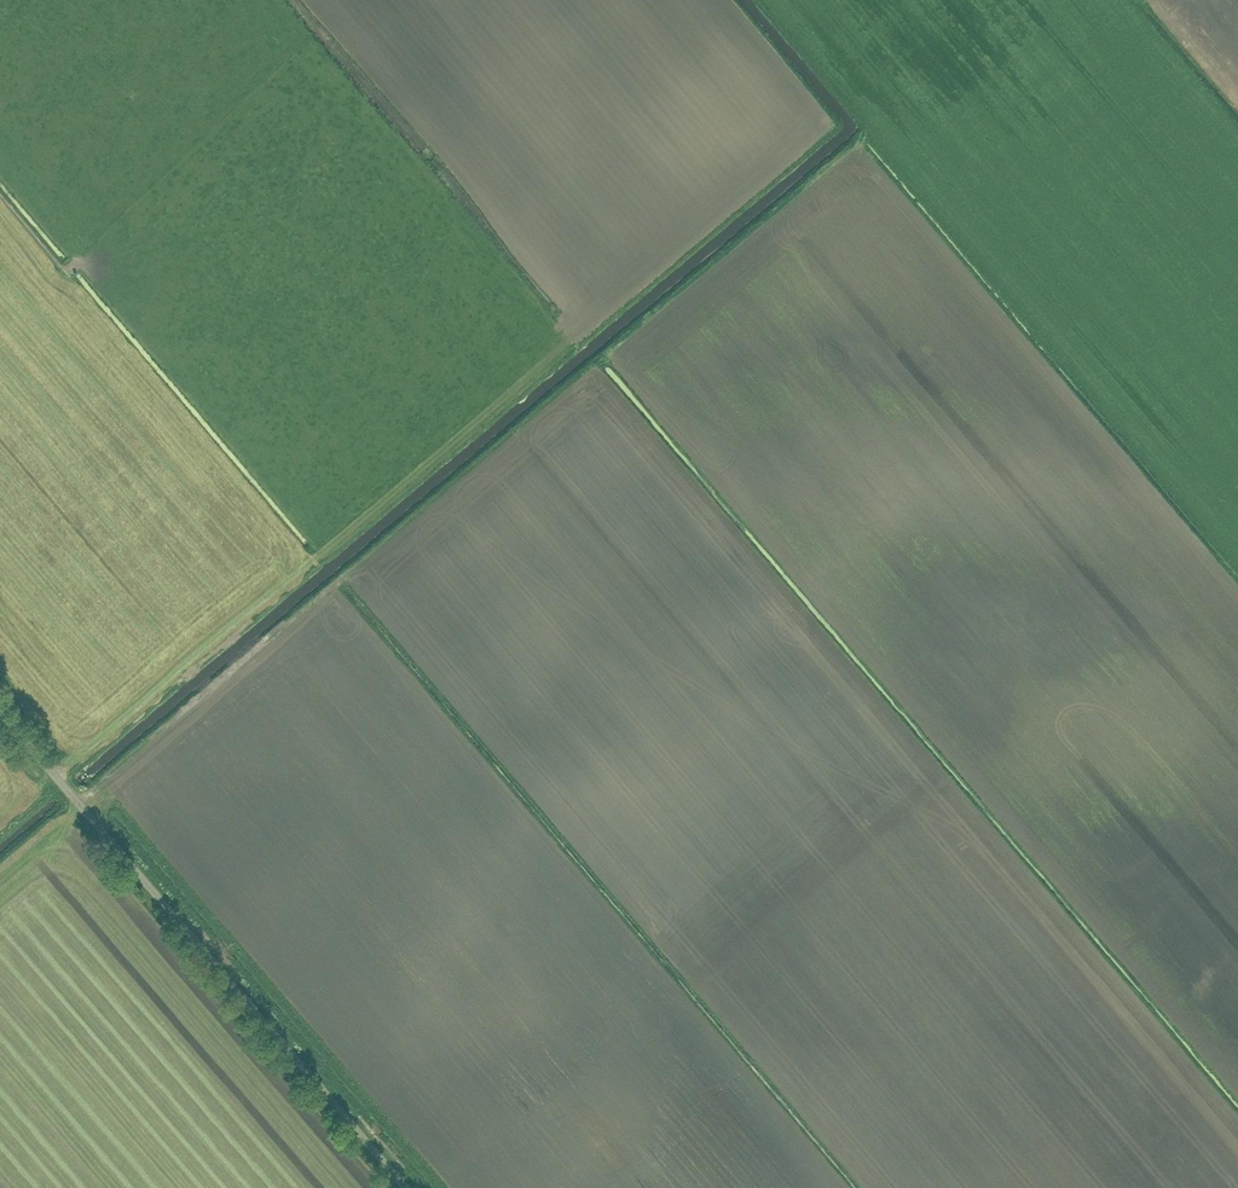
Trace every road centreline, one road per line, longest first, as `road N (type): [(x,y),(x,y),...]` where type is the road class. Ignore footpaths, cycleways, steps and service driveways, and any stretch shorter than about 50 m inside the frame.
road 1 (unclassified): [(408,1187),(0,710)]

